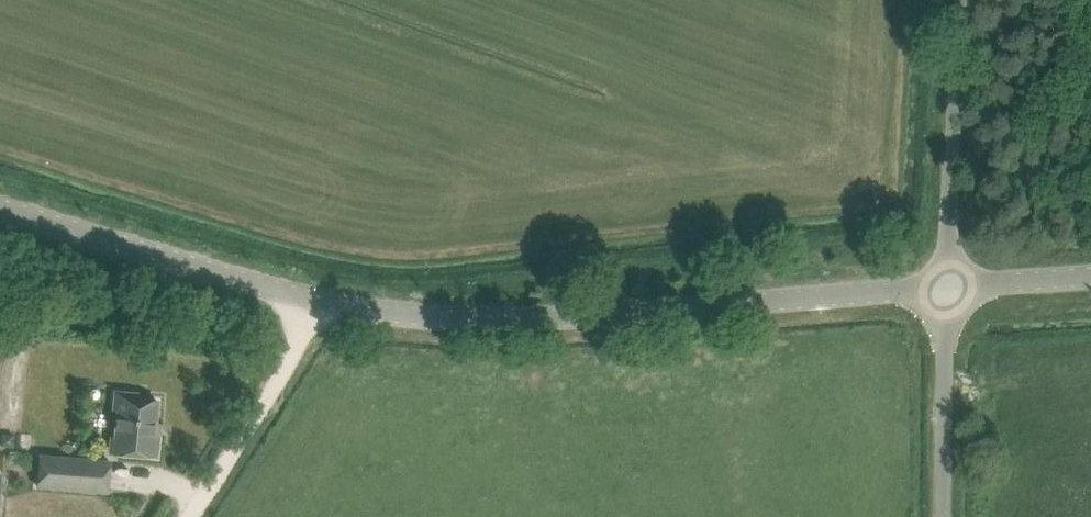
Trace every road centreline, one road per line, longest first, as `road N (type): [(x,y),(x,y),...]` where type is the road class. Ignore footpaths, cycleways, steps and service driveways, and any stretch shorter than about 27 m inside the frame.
road 1 (unclassified): [(948,289),(455,321),(318,302),(0,207)]
road 2 (unclassified): [(948,289),(947,0)]
road 3 (track): [(318,302),(182,516)]
road 4 (unclassified): [(942,516),(948,289)]
road 5 (unclassified): [(1090,278),(948,289)]

